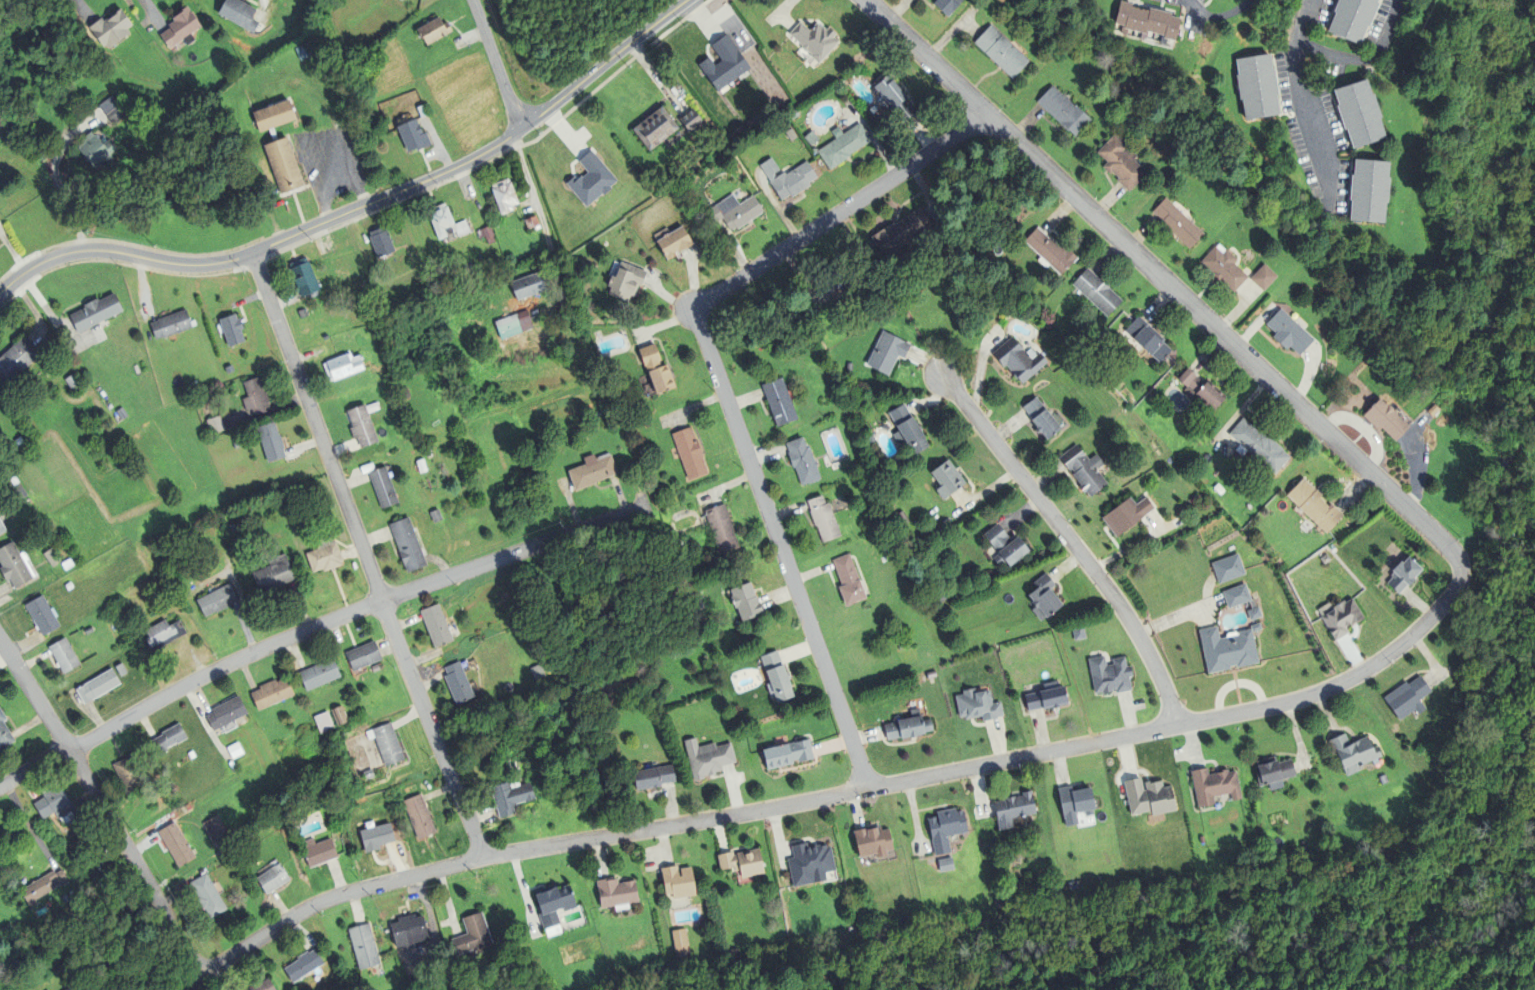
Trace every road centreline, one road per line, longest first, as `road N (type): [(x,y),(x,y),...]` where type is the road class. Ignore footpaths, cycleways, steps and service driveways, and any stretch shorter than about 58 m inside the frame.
road 1 (residential): [(203,975),(334,897),(479,856),(764,810),(1319,695),(1392,655),(1431,620),(1456,593),(1460,563)]
road 2 (residential): [(1460,563),(866,0)]
road 3 (residential): [(0,787),(285,638),(643,506)]
road 4 (residential): [(479,856),(254,255)]
road 5 (residential): [(869,789),(693,310)]
road 6 (residential): [(1179,727),(1122,609),(941,375)]
road 7 (residential): [(203,975),(0,636)]
road 8 (residential): [(693,310),(987,111)]
road 9 (tertiary): [(254,255),(461,167),(525,128)]
road 10 (tertiary): [(0,296),(26,273),(75,252),(195,266),(254,255)]
road 11 (tertiary): [(525,128),(686,0)]
road 12 (residential): [(525,128),(472,0)]

